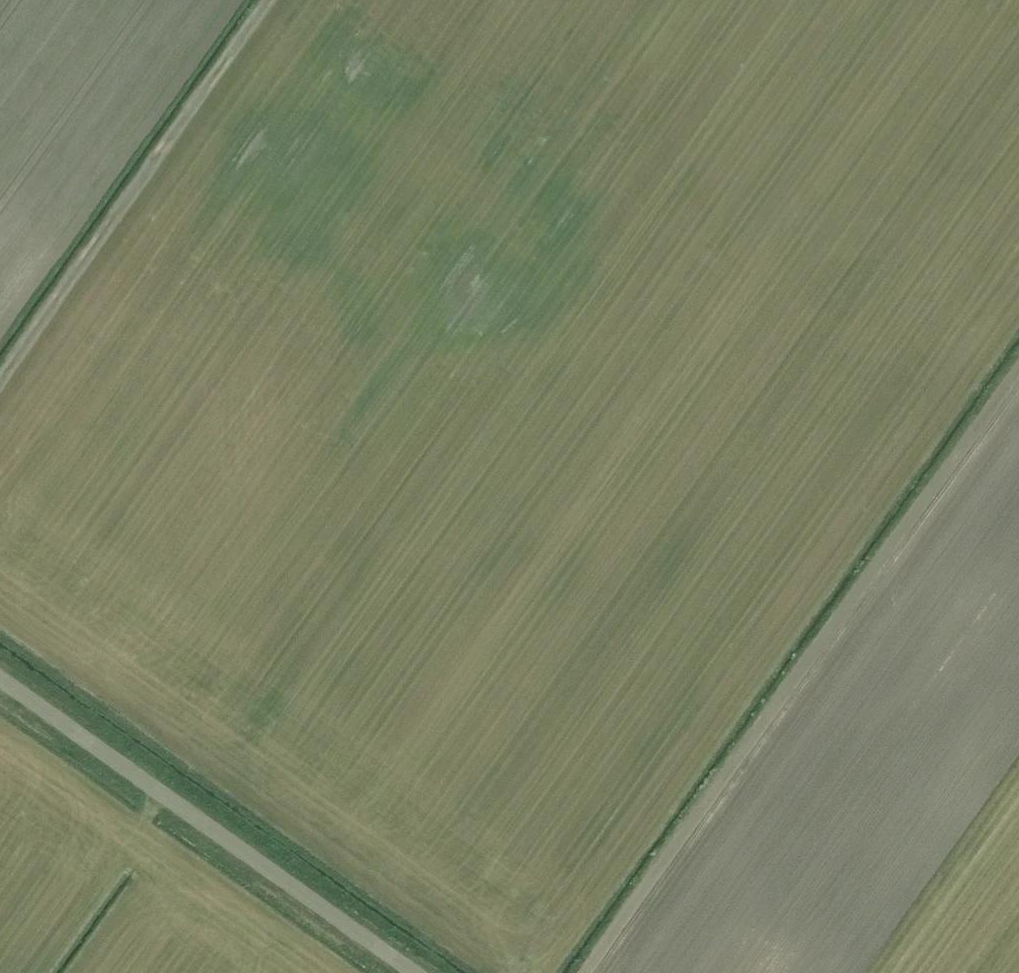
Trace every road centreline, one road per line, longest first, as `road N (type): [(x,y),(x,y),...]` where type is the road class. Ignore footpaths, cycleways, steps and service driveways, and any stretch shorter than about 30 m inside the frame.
road 1 (unclassified): [(413,972),(0,680)]

